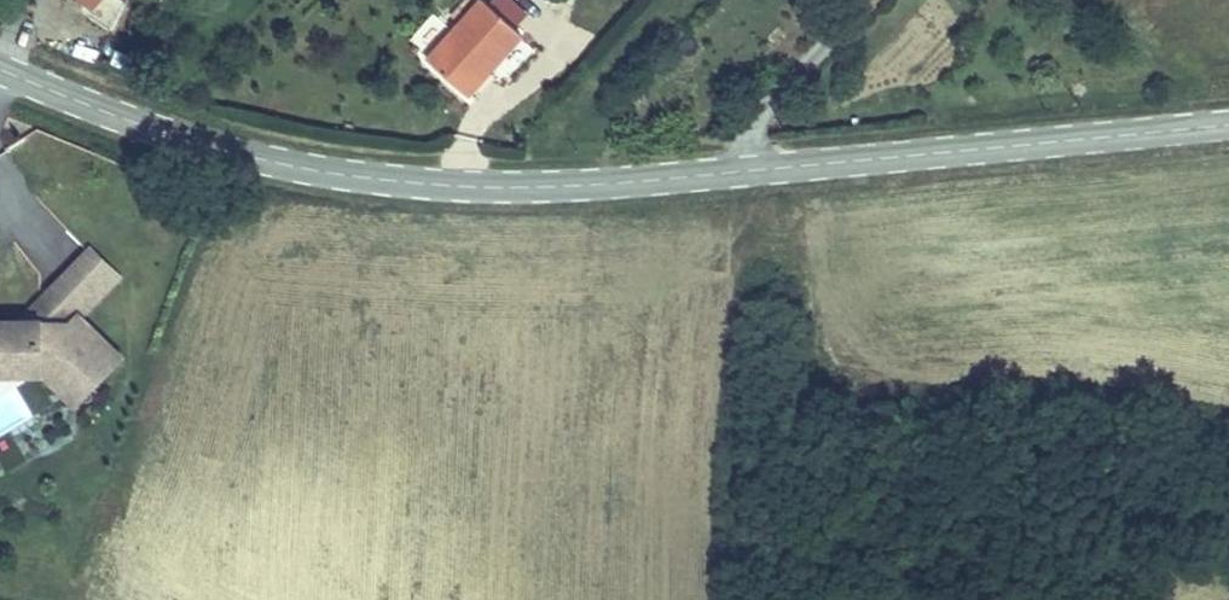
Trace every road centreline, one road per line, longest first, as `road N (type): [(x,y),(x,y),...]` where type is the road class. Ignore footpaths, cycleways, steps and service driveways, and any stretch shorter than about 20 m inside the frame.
road 1 (tertiary): [(1228,120),(715,172),(563,183),(434,180),(318,168),(217,146),(0,67)]

